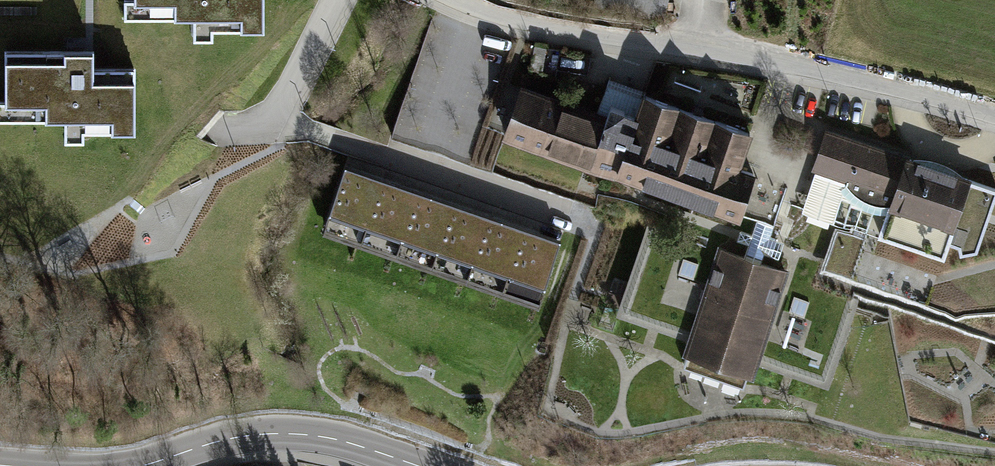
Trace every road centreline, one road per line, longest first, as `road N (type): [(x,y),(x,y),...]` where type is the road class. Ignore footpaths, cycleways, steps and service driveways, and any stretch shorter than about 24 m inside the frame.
road 1 (residential): [(456,0),(609,37),(797,61),(994,114)]
road 2 (secondary): [(414,465),(331,438),(272,434)]
road 3 (secondary): [(272,434),(141,465)]

